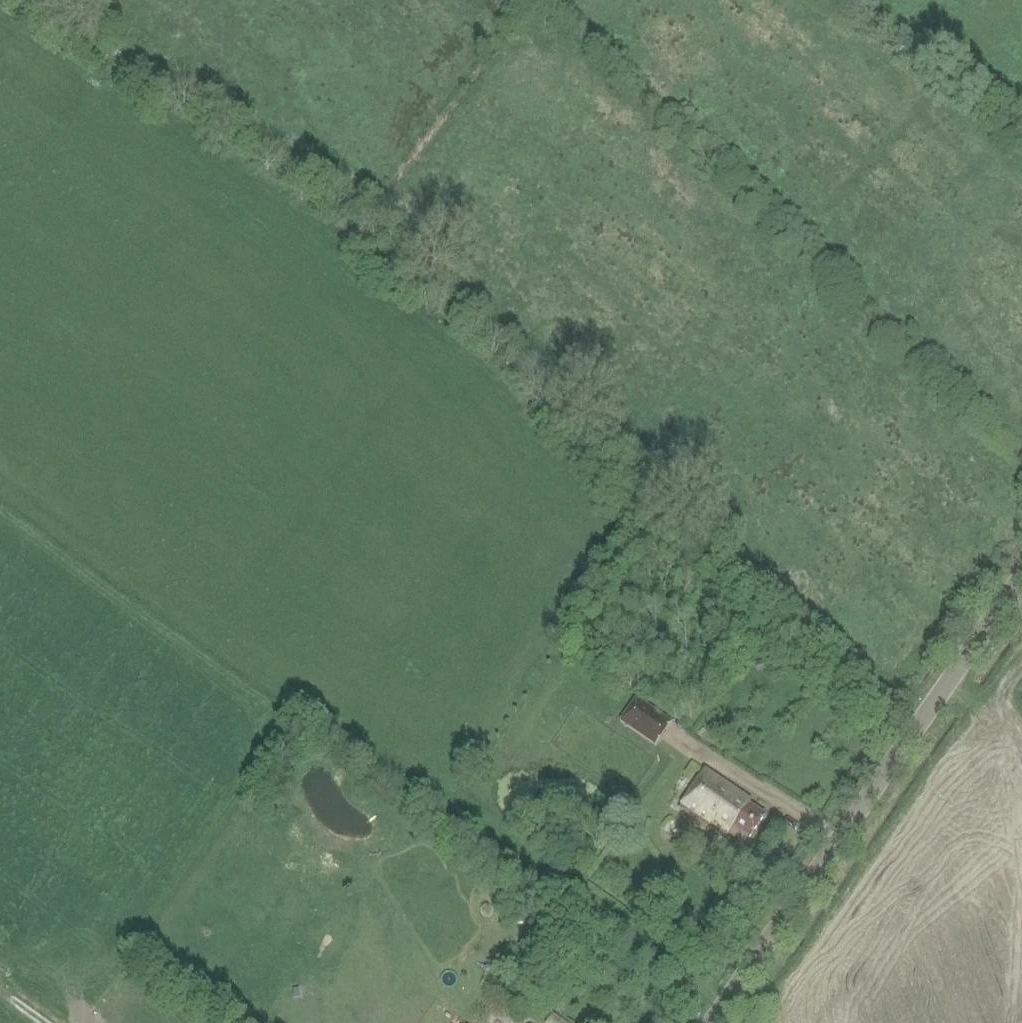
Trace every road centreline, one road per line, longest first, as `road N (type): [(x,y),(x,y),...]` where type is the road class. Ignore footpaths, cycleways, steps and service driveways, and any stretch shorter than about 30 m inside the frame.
road 1 (tertiary): [(711,1022),(1021,576)]

